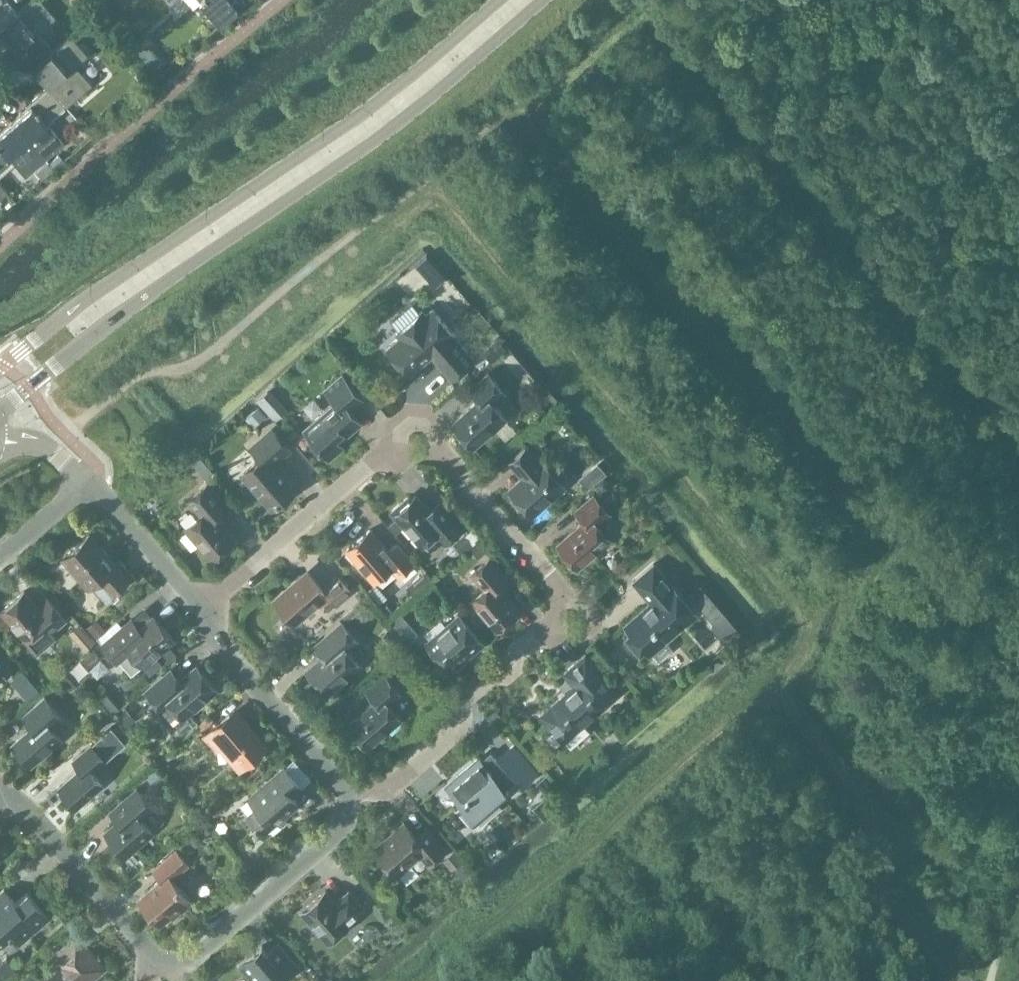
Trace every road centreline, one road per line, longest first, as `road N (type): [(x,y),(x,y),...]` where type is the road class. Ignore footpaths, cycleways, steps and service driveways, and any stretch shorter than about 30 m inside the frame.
road 1 (residential): [(359,807),(444,740),(476,697),(551,633),(552,586),(440,454),(409,456),(381,459),(196,611)]
road 2 (secondary): [(0,410),(151,290),(391,132),(541,0)]
road 3 (secondary): [(498,0),(374,108),(0,365)]
road 4 (residential): [(163,975),(359,807)]
road 5 (residential): [(359,807),(196,611)]
road 6 (residential): [(163,975),(40,821),(0,799)]
road 7 (residential): [(196,611),(88,481)]

